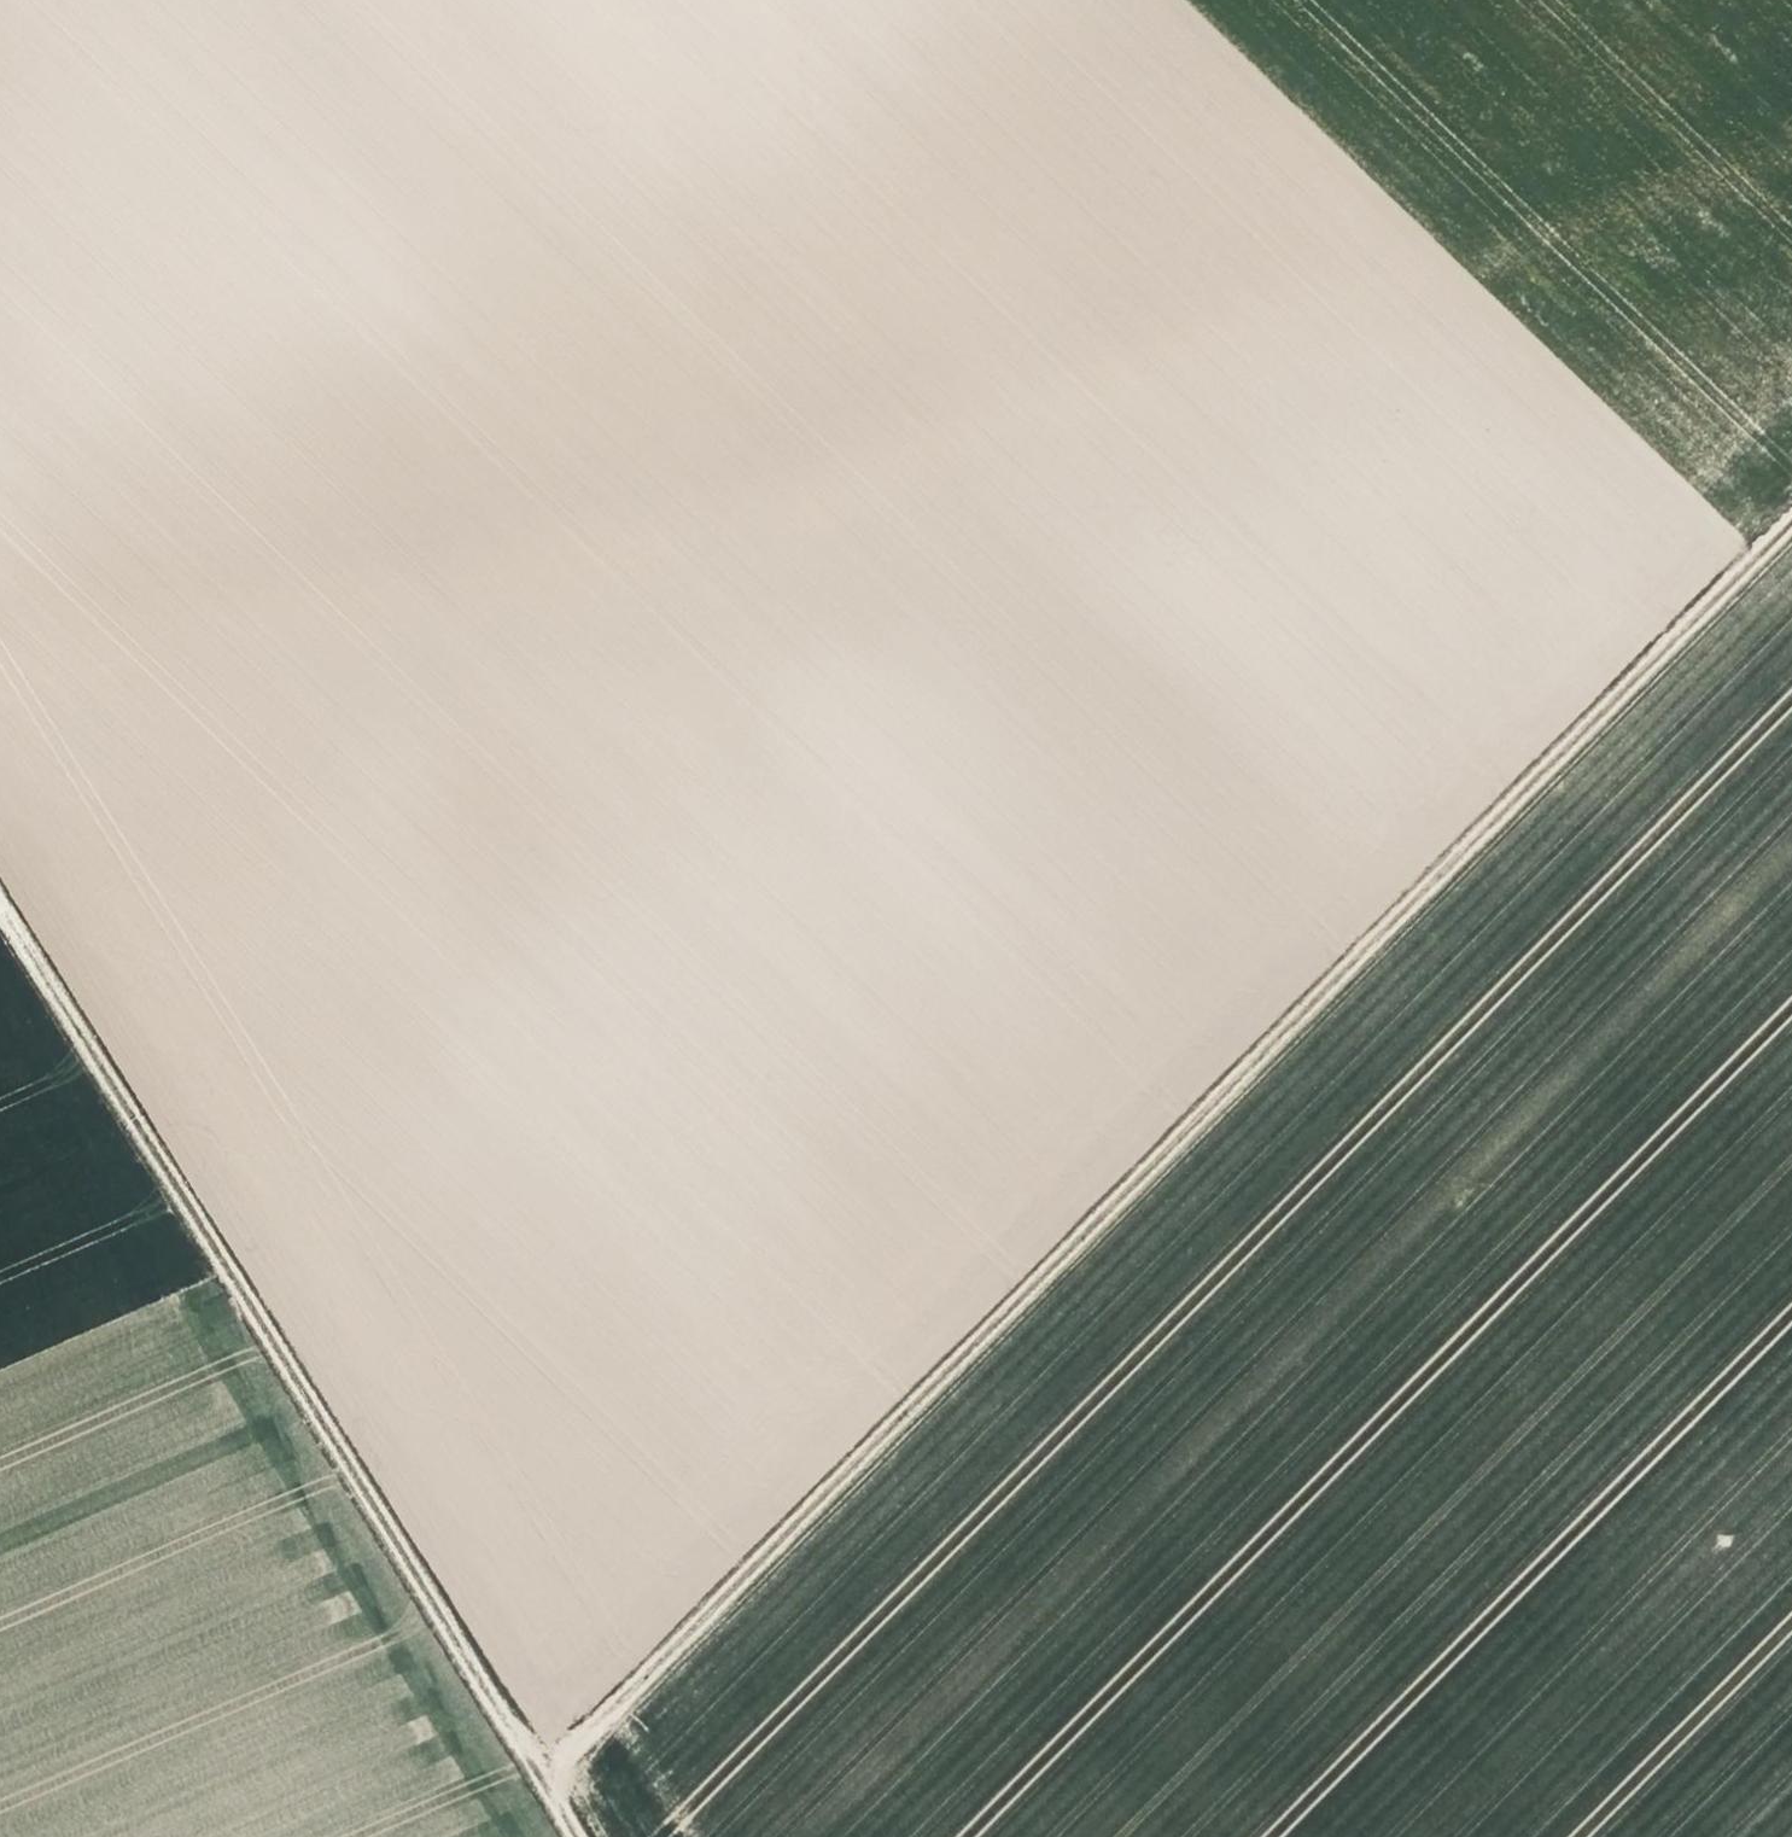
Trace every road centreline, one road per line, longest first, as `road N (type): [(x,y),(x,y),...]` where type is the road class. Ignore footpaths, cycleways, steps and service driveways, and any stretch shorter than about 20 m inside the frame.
road 1 (track): [(540,1778),(1791,525)]
road 2 (track): [(576,1836),(0,914)]

